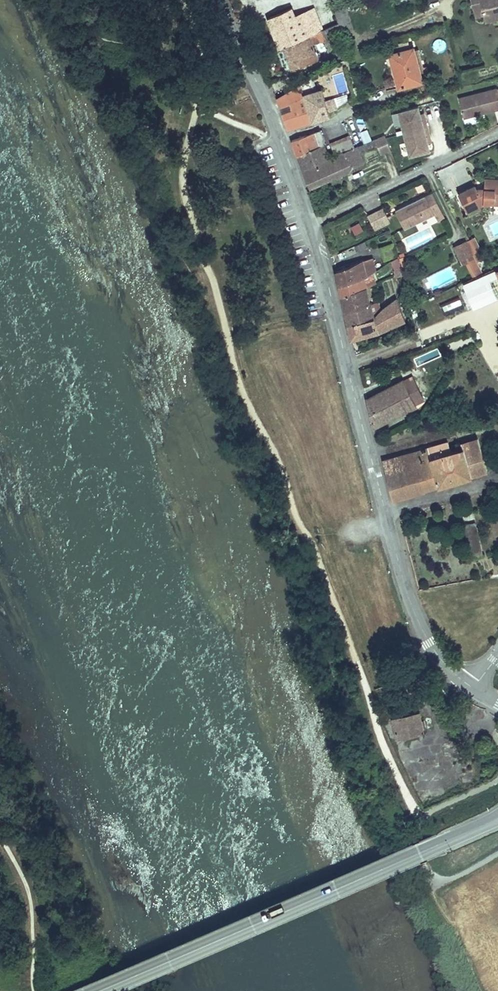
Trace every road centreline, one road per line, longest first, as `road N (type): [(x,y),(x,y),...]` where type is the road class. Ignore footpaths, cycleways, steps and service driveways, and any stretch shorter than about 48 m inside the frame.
road 1 (tertiary): [(473,688),(429,643),(410,600),(312,223)]
road 2 (secondary): [(100,990),(440,844)]
road 3 (tertiary): [(312,223),(217,0)]
road 4 (residential): [(497,134),(312,223)]

